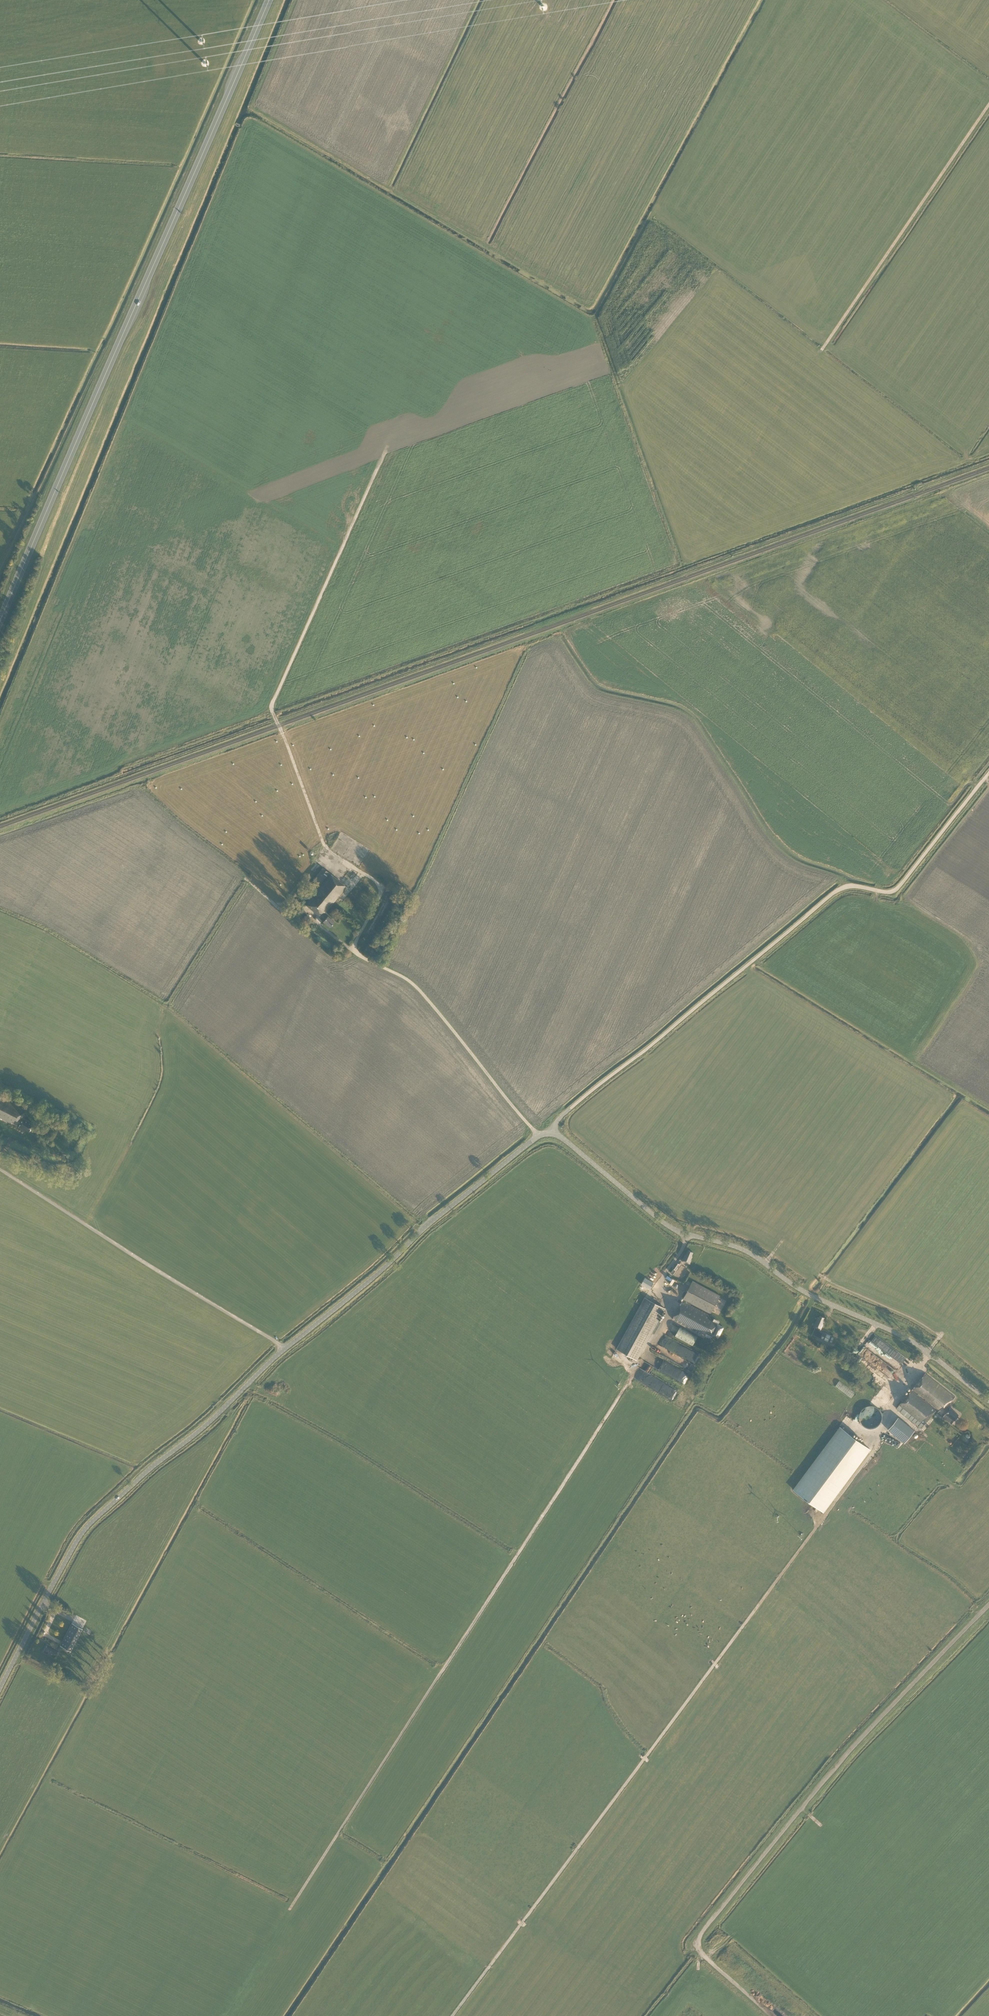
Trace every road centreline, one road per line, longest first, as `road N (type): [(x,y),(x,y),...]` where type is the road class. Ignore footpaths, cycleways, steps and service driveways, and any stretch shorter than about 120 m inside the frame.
road 1 (tertiary): [(0,1688),(87,1527),(426,1227),(551,1131),(677,1226),(750,1248),(814,1294),(929,1349),(988,1398)]
road 2 (trunk): [(0,621),(268,0)]
road 3 (track): [(988,104),(822,349)]

